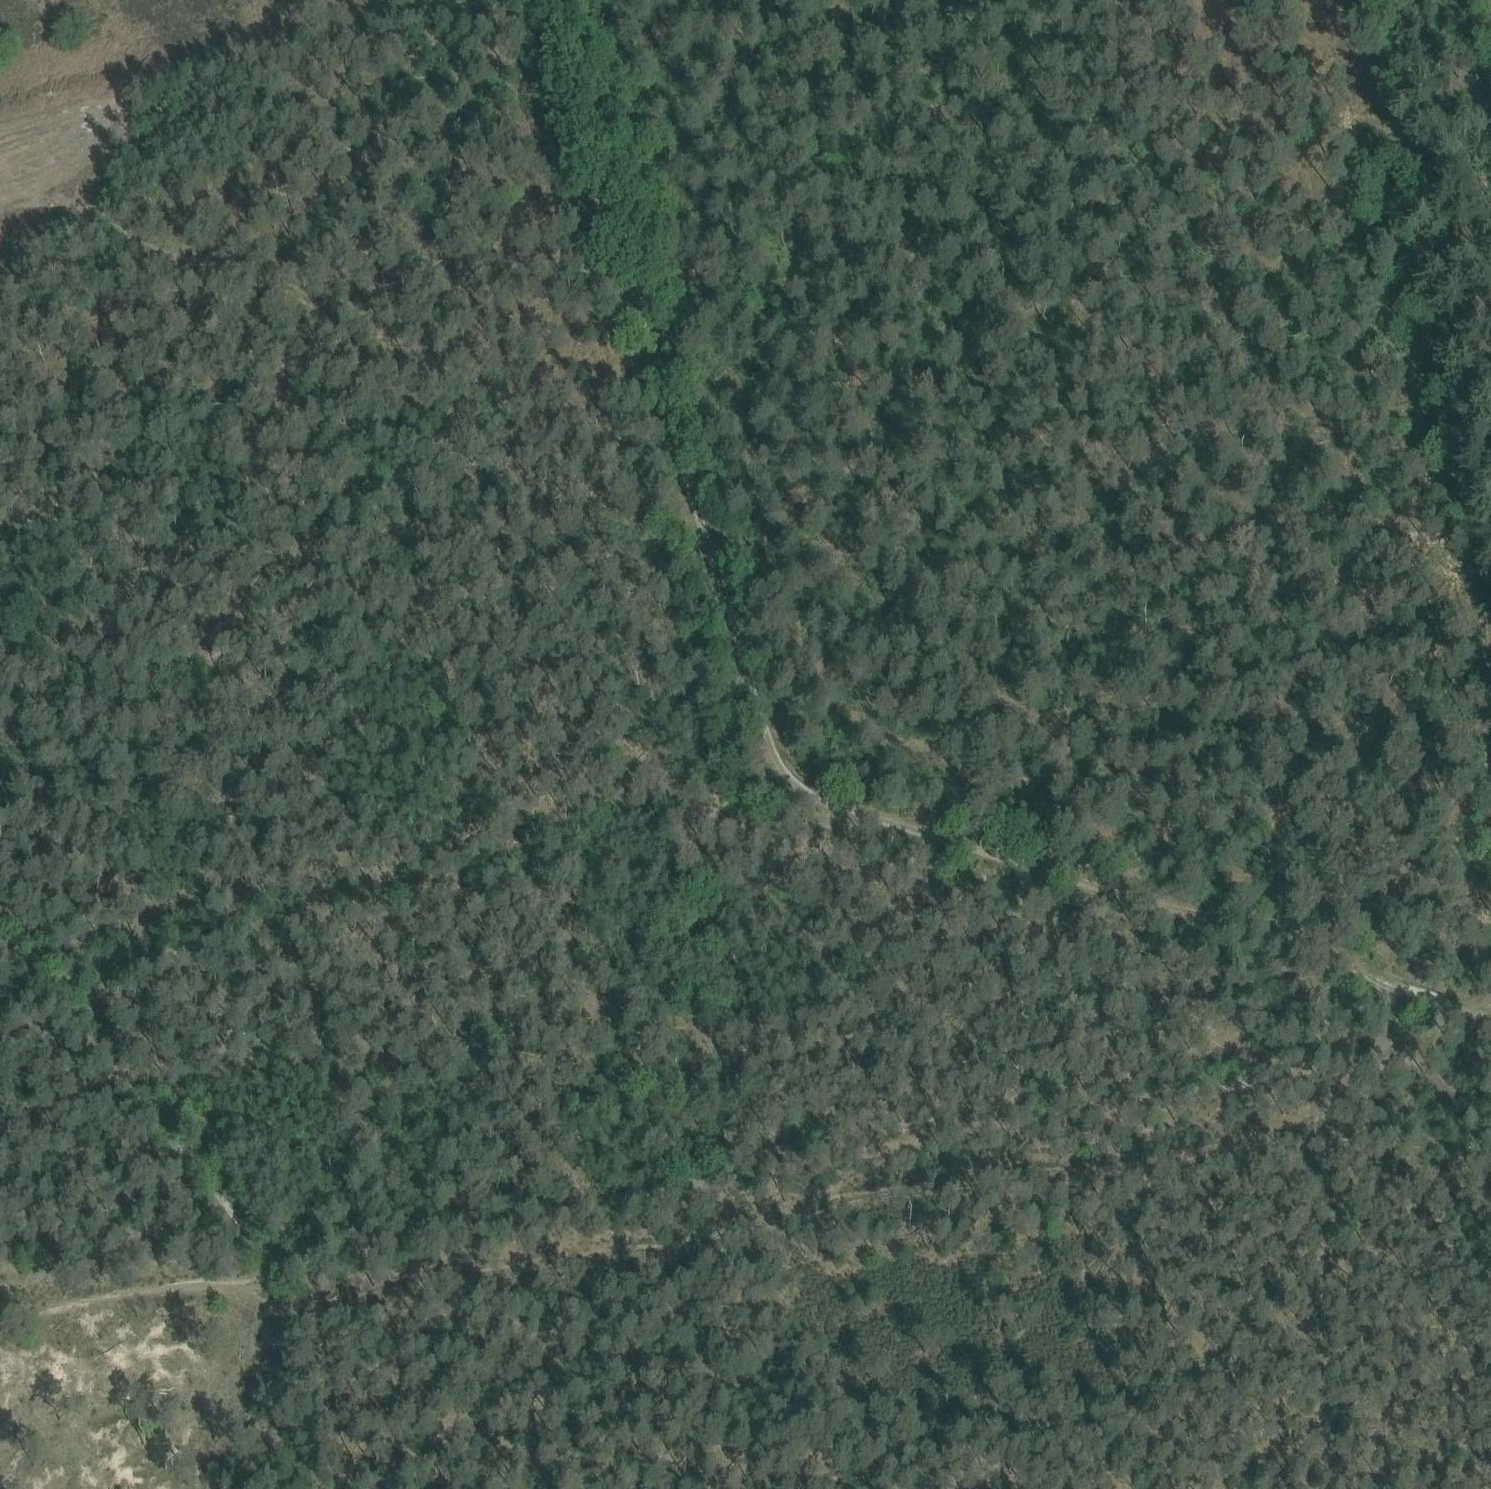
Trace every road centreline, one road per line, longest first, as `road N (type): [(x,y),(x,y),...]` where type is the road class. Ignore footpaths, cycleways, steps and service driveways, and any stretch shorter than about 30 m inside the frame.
road 1 (track): [(546,0),(687,512),(778,768),(835,798),(1490,1016)]

